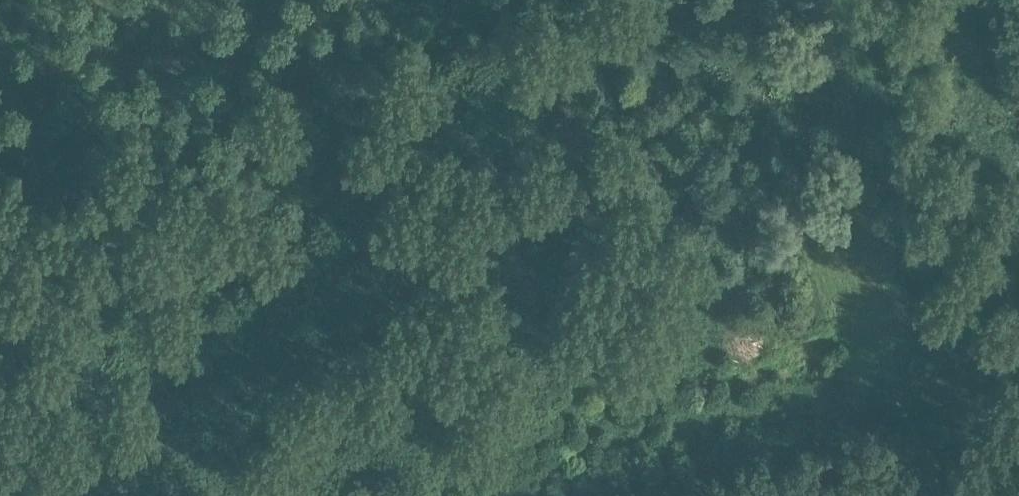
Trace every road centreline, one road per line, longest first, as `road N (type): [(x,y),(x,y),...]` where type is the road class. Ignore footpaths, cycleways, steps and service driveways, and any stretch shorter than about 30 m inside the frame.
road 1 (track): [(995,495),(845,0)]

